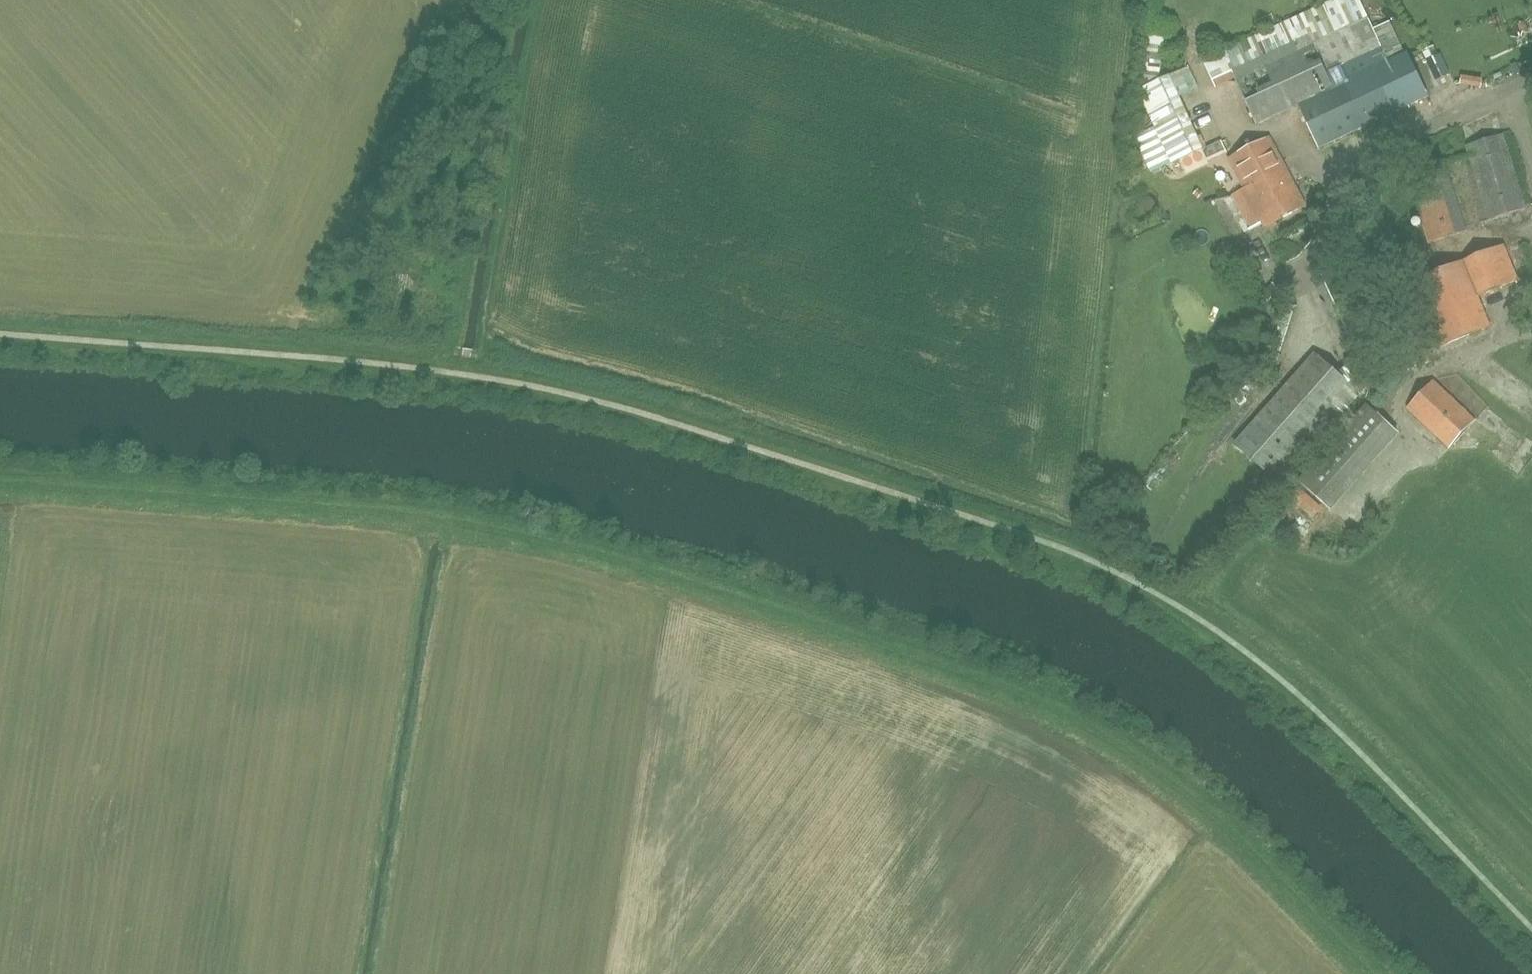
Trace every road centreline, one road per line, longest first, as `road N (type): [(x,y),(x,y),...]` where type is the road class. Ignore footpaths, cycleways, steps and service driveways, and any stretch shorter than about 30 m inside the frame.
road 1 (track): [(1370,973),(1240,842),(1115,743),(1068,716),(753,602),(471,528),(0,486)]

